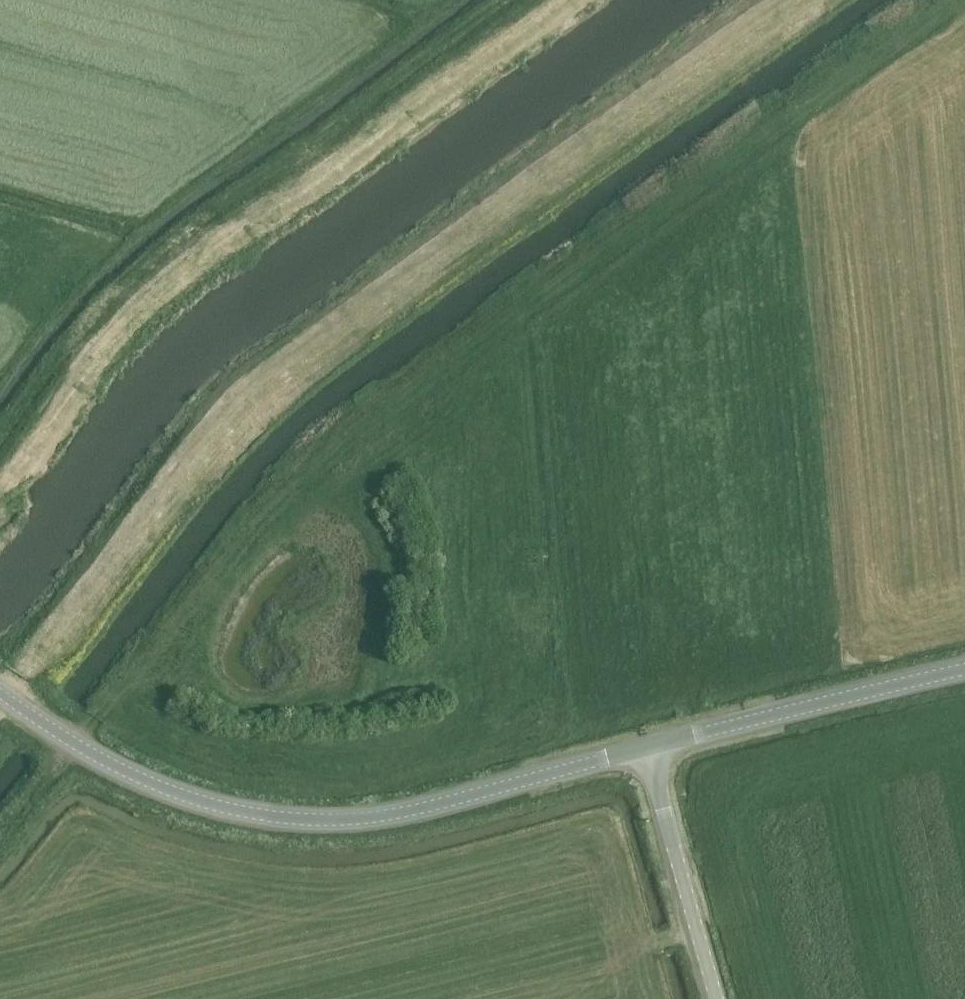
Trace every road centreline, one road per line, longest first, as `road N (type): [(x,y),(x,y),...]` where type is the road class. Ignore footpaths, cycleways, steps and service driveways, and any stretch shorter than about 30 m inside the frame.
road 1 (track): [(87,752),(342,443),(962,0)]
road 2 (track): [(10,700),(230,421),(344,326),(800,0)]
road 3 (track): [(0,478),(157,281),(535,0)]
road 4 (tertiary): [(646,749),(433,806),(305,820),(239,812),(169,791),(87,752),(0,693)]
road 5 (tertiary): [(646,749),(964,666)]
road 6 (unclassified): [(717,998),(646,749)]

